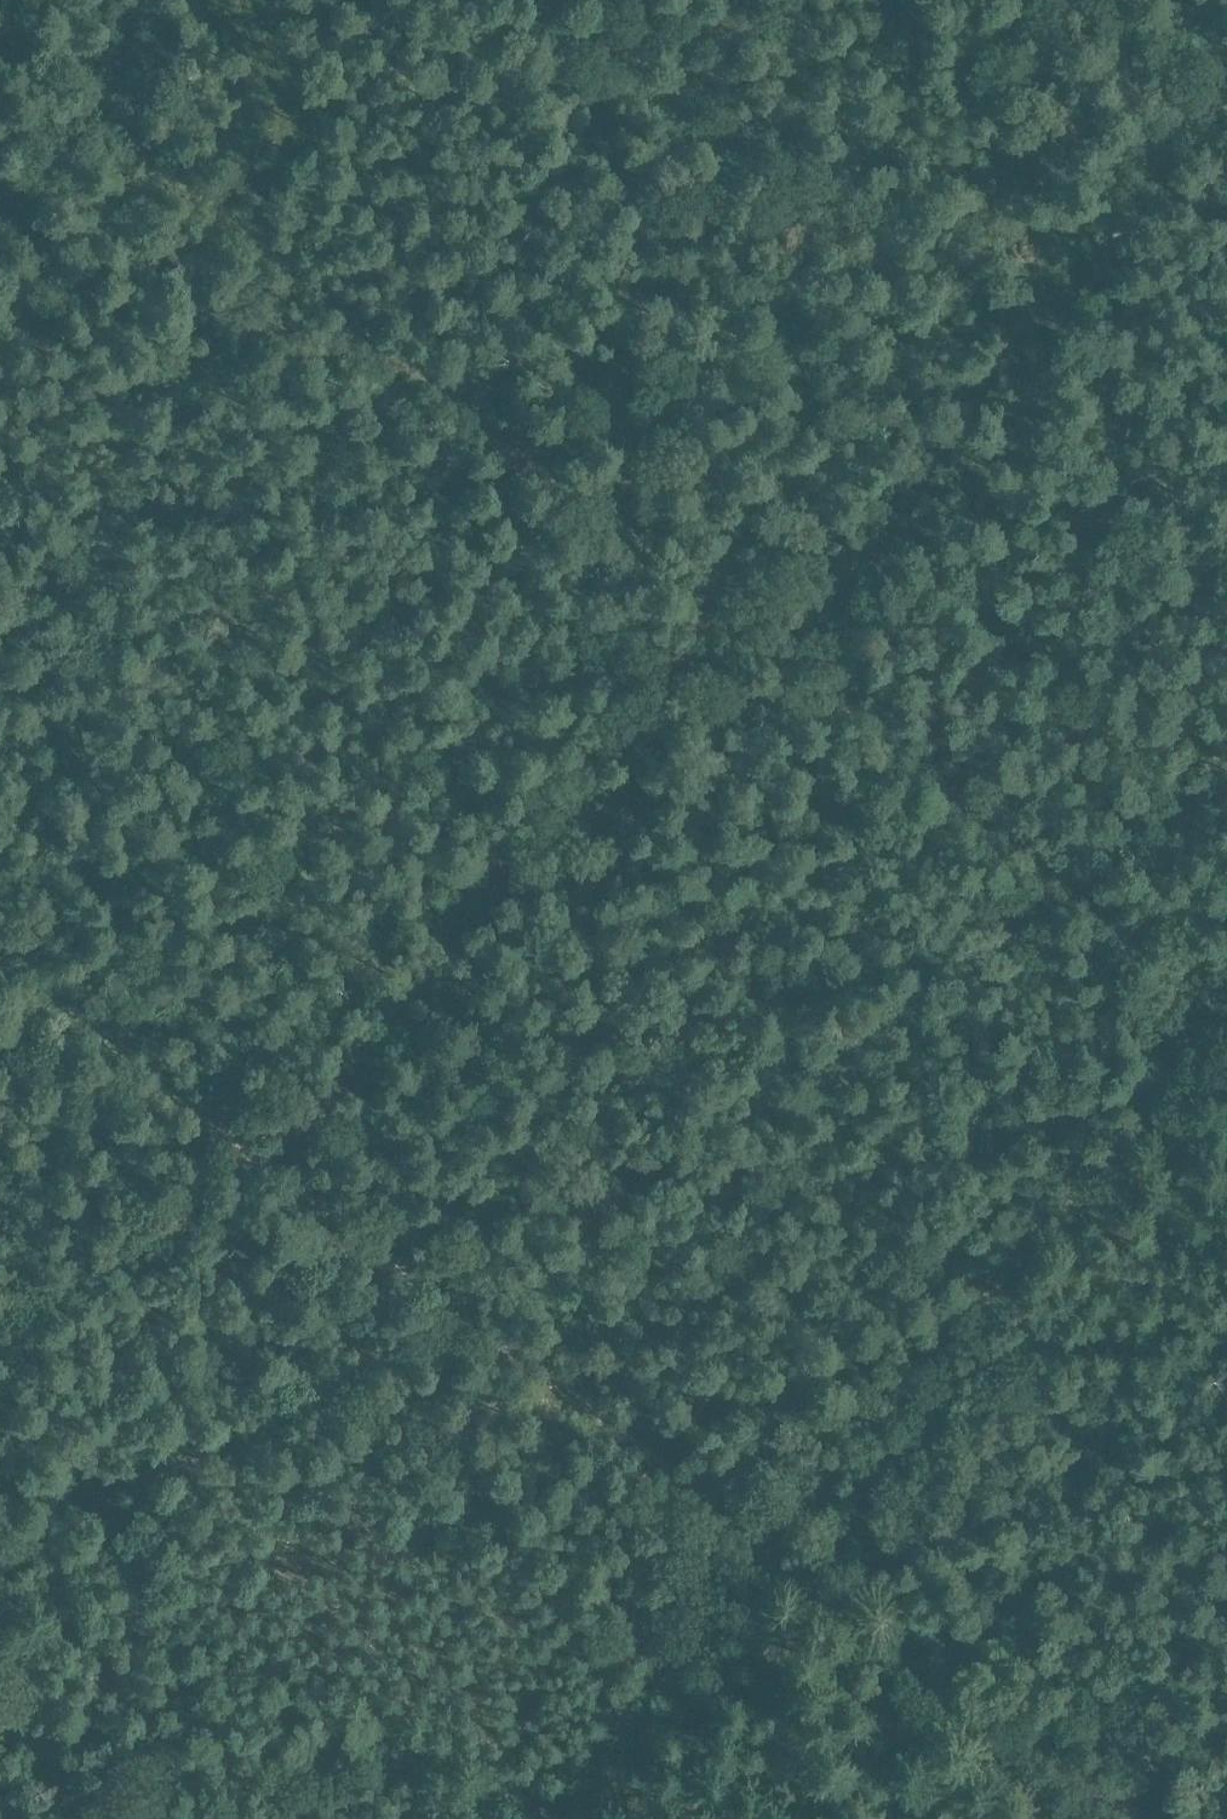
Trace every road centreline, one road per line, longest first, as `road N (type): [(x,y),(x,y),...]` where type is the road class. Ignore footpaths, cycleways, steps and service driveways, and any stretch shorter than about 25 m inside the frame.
road 1 (track): [(268,1158),(1149,1818)]
road 2 (track): [(1150,1108),(529,1818)]
road 3 (track): [(82,108),(726,603)]
road 4 (track): [(782,648),(1029,329),(1062,300),(1095,294),(1125,270),(1143,239),(1144,173),(1226,81)]
road 5 (track): [(726,603),(268,1158)]
road 6 (track): [(782,648),(1226,994)]
road 7 (track): [(0,941),(268,1158)]
road 8 (track): [(1150,1108),(1226,1015)]

